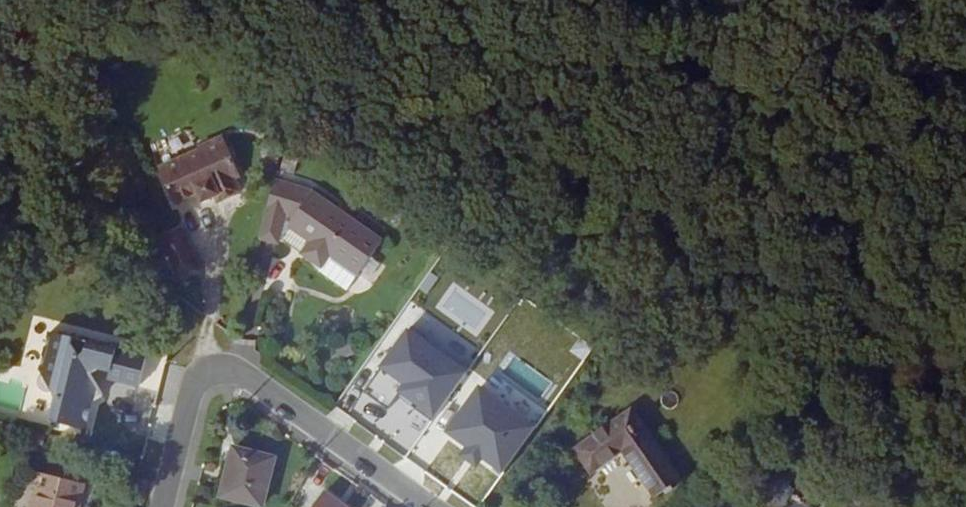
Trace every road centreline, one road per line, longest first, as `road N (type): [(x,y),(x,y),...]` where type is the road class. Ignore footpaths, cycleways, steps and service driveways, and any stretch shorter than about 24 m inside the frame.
road 1 (residential): [(169,506),(196,397),(215,373),(245,372),(436,506)]

